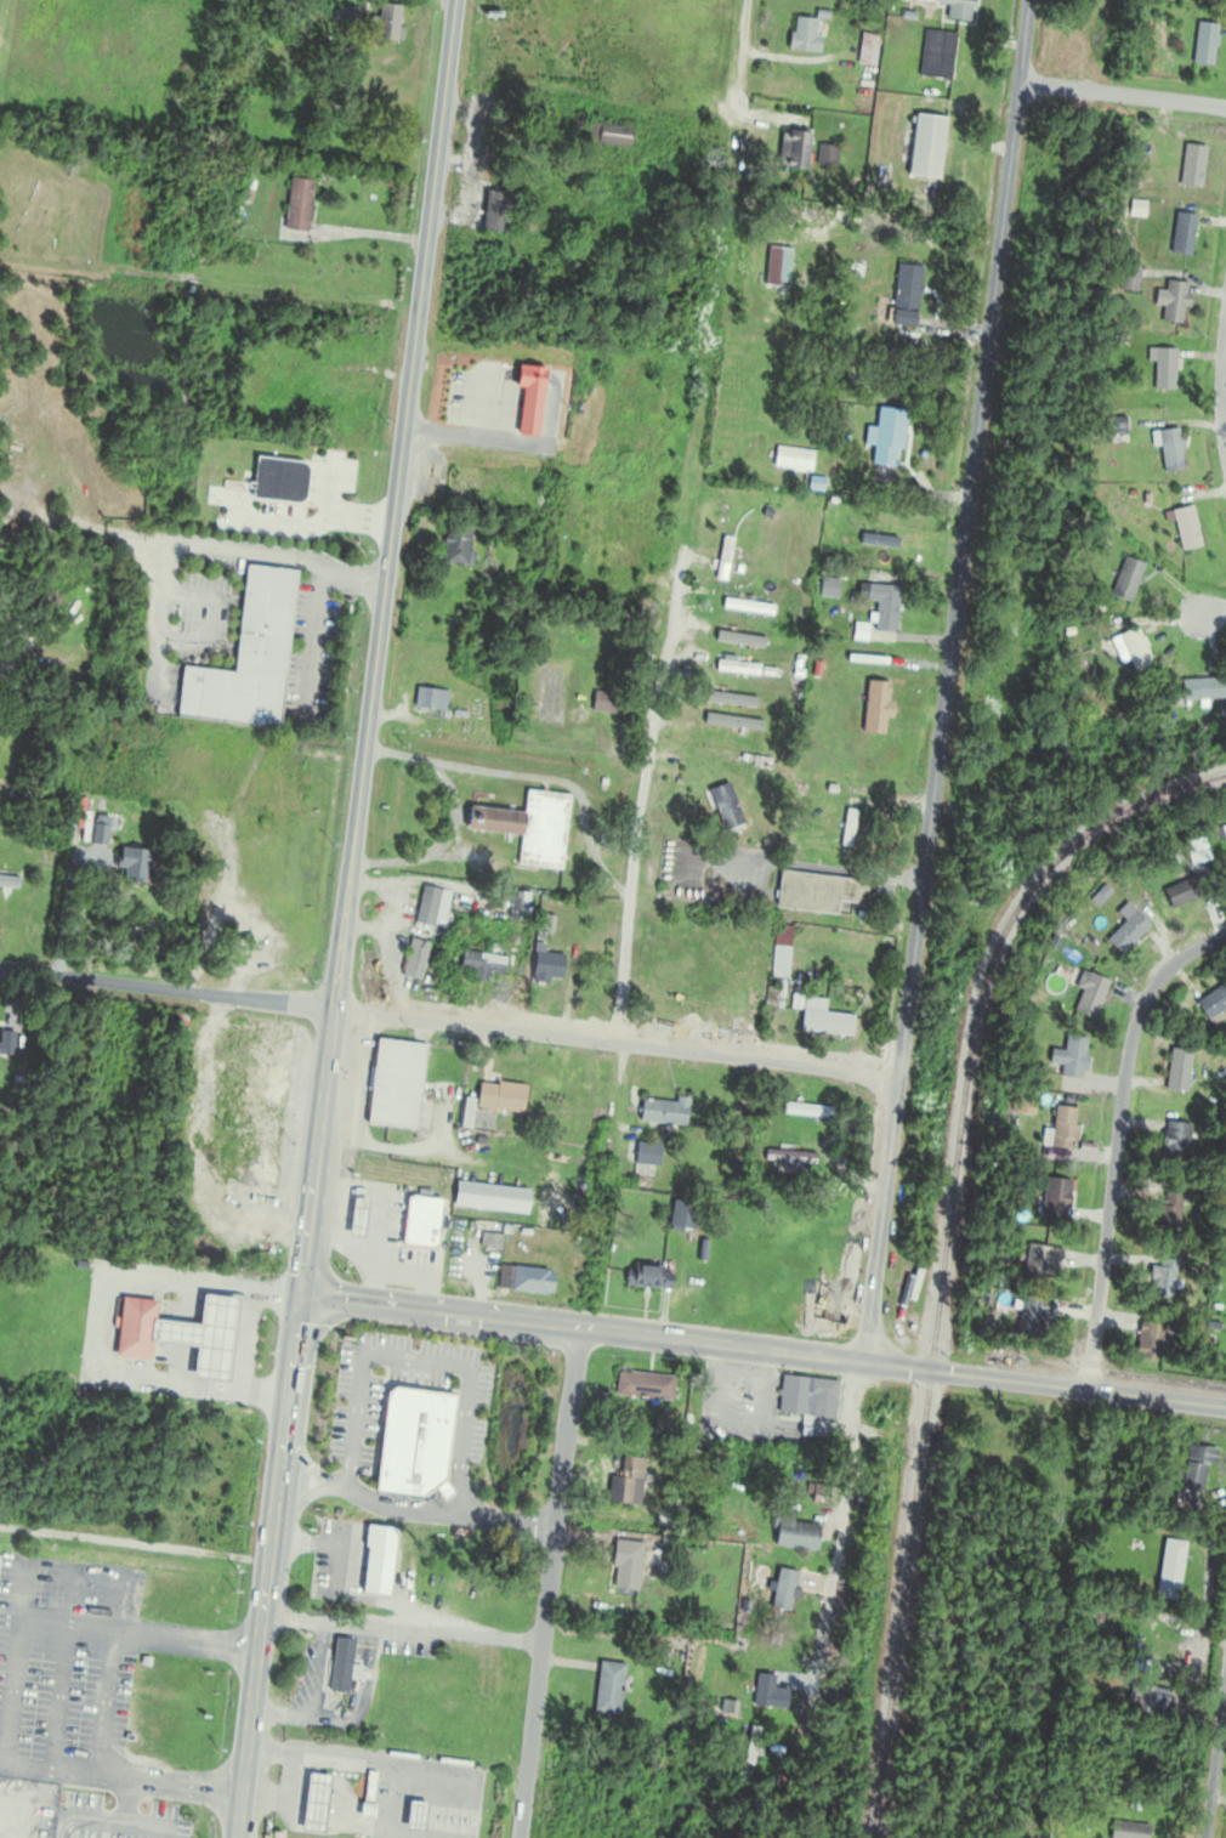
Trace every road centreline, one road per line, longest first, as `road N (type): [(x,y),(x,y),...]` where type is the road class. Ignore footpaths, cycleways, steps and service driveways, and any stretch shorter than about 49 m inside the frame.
road 1 (residential): [(1029,0),(863,1363)]
road 2 (primary): [(455,0),(302,1294)]
road 3 (secondary): [(302,1294),(1225,1406)]
road 4 (residential): [(334,1008),(845,1071),(896,1090)]
road 5 (primary): [(302,1294),(236,1837)]
road 6 (residential): [(575,1328),(518,1837)]
road 7 (residential): [(1088,1389),(1137,1020),(1164,974),(1225,936)]
road 8 (residential): [(675,588),(611,1040)]
road 9 (residential): [(863,1363),(799,1726)]
road 10 (residential): [(334,1008),(0,967)]
road 11 (residential): [(1018,81),(1225,106)]
road 12 (residential): [(1205,1837),(1225,1672)]
road 13 (track): [(176,548),(19,509)]
road 14 (residential): [(1225,450),(1225,325)]

